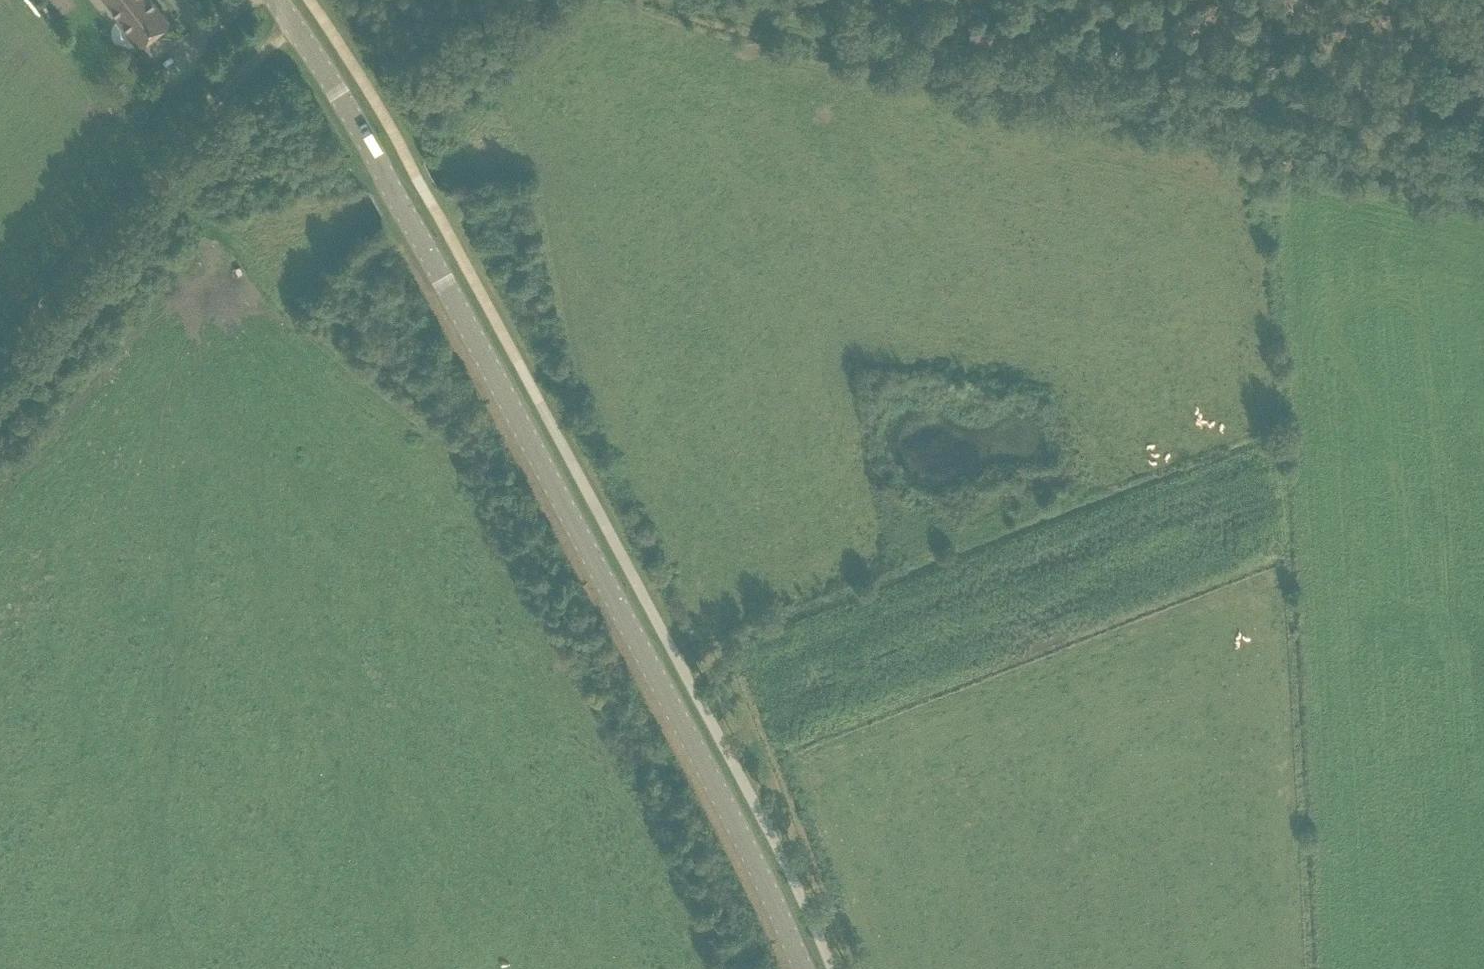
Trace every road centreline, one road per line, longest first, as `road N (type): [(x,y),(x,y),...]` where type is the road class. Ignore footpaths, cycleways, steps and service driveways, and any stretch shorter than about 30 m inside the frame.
road 1 (tertiary): [(791,968),(678,721),(349,106),(268,0)]
road 2 (track): [(1483,177),(822,40),(675,0)]

